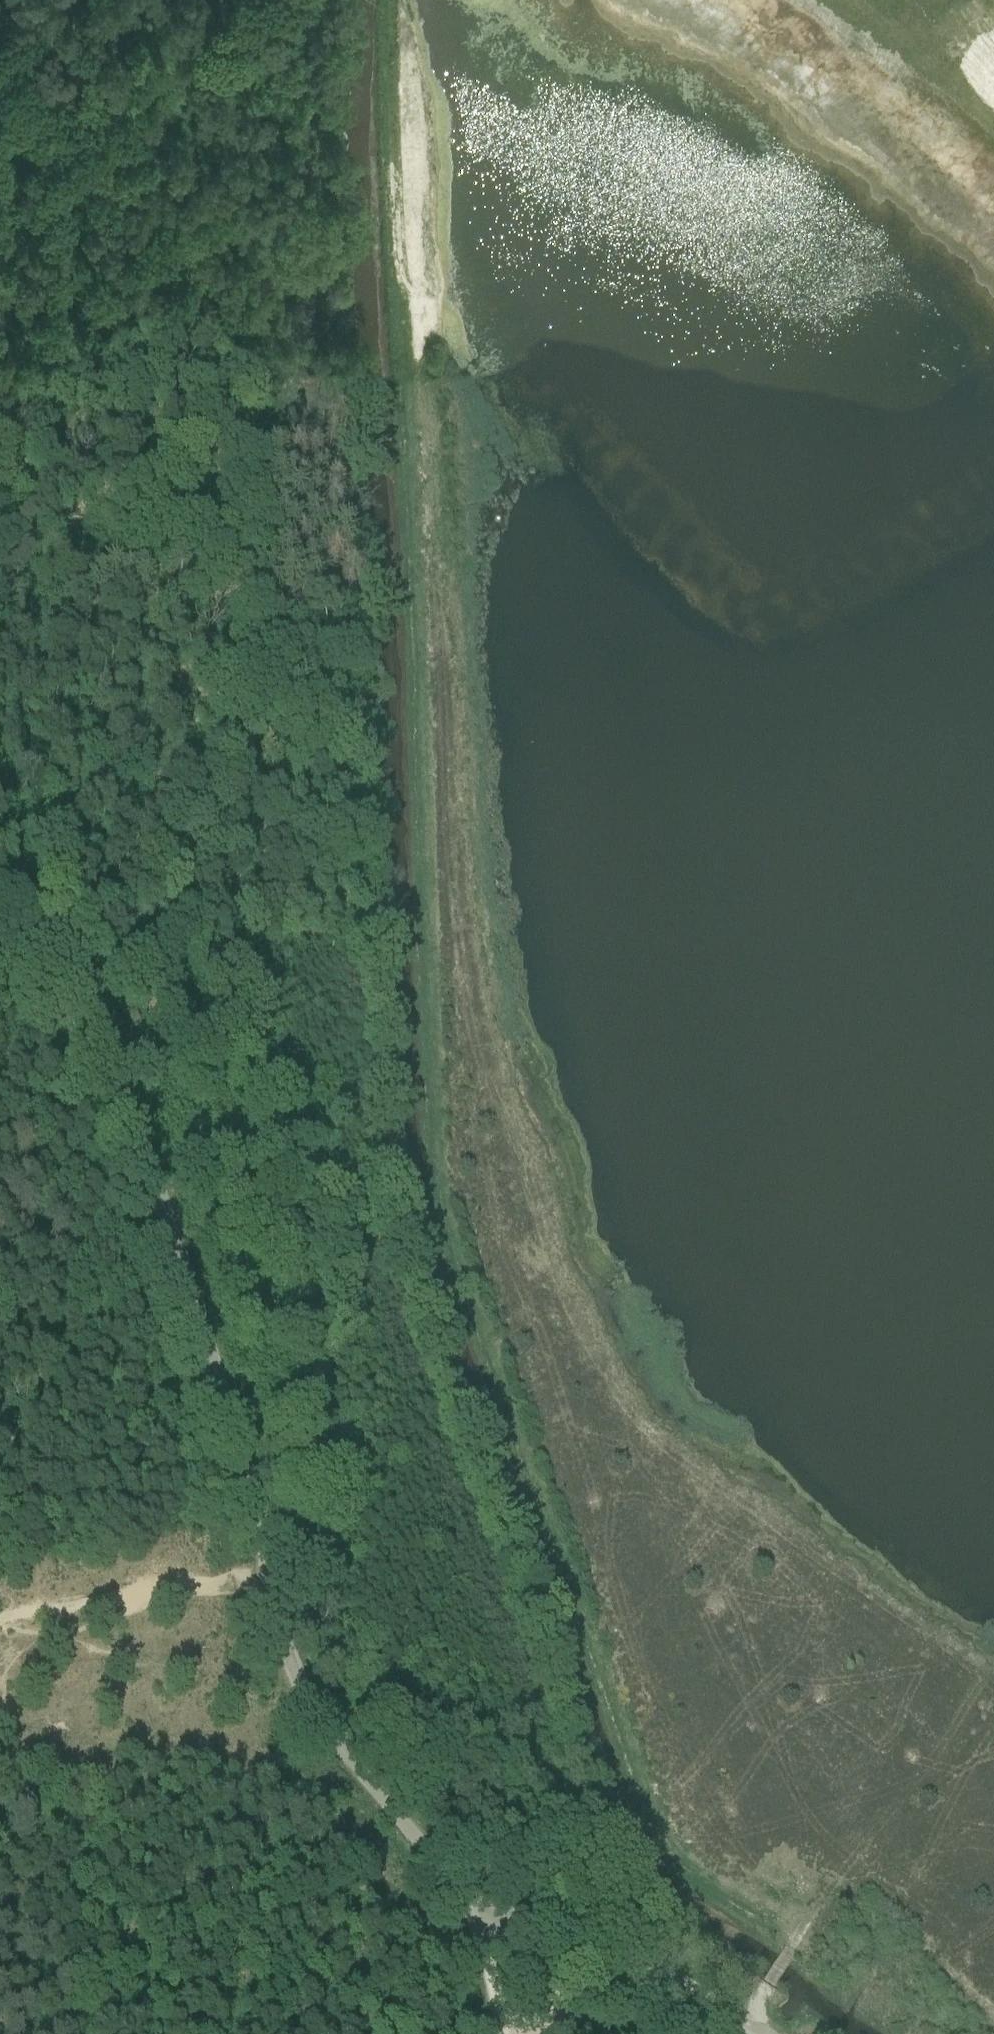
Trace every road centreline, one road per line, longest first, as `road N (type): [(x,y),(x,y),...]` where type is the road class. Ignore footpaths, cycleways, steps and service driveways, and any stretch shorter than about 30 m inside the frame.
road 1 (tertiary): [(759,2033),(675,1977),(464,1899),(304,1694),(277,1619),(244,1453),(128,1100),(82,994),(0,887)]
road 2 (track): [(503,2033),(464,1899)]

